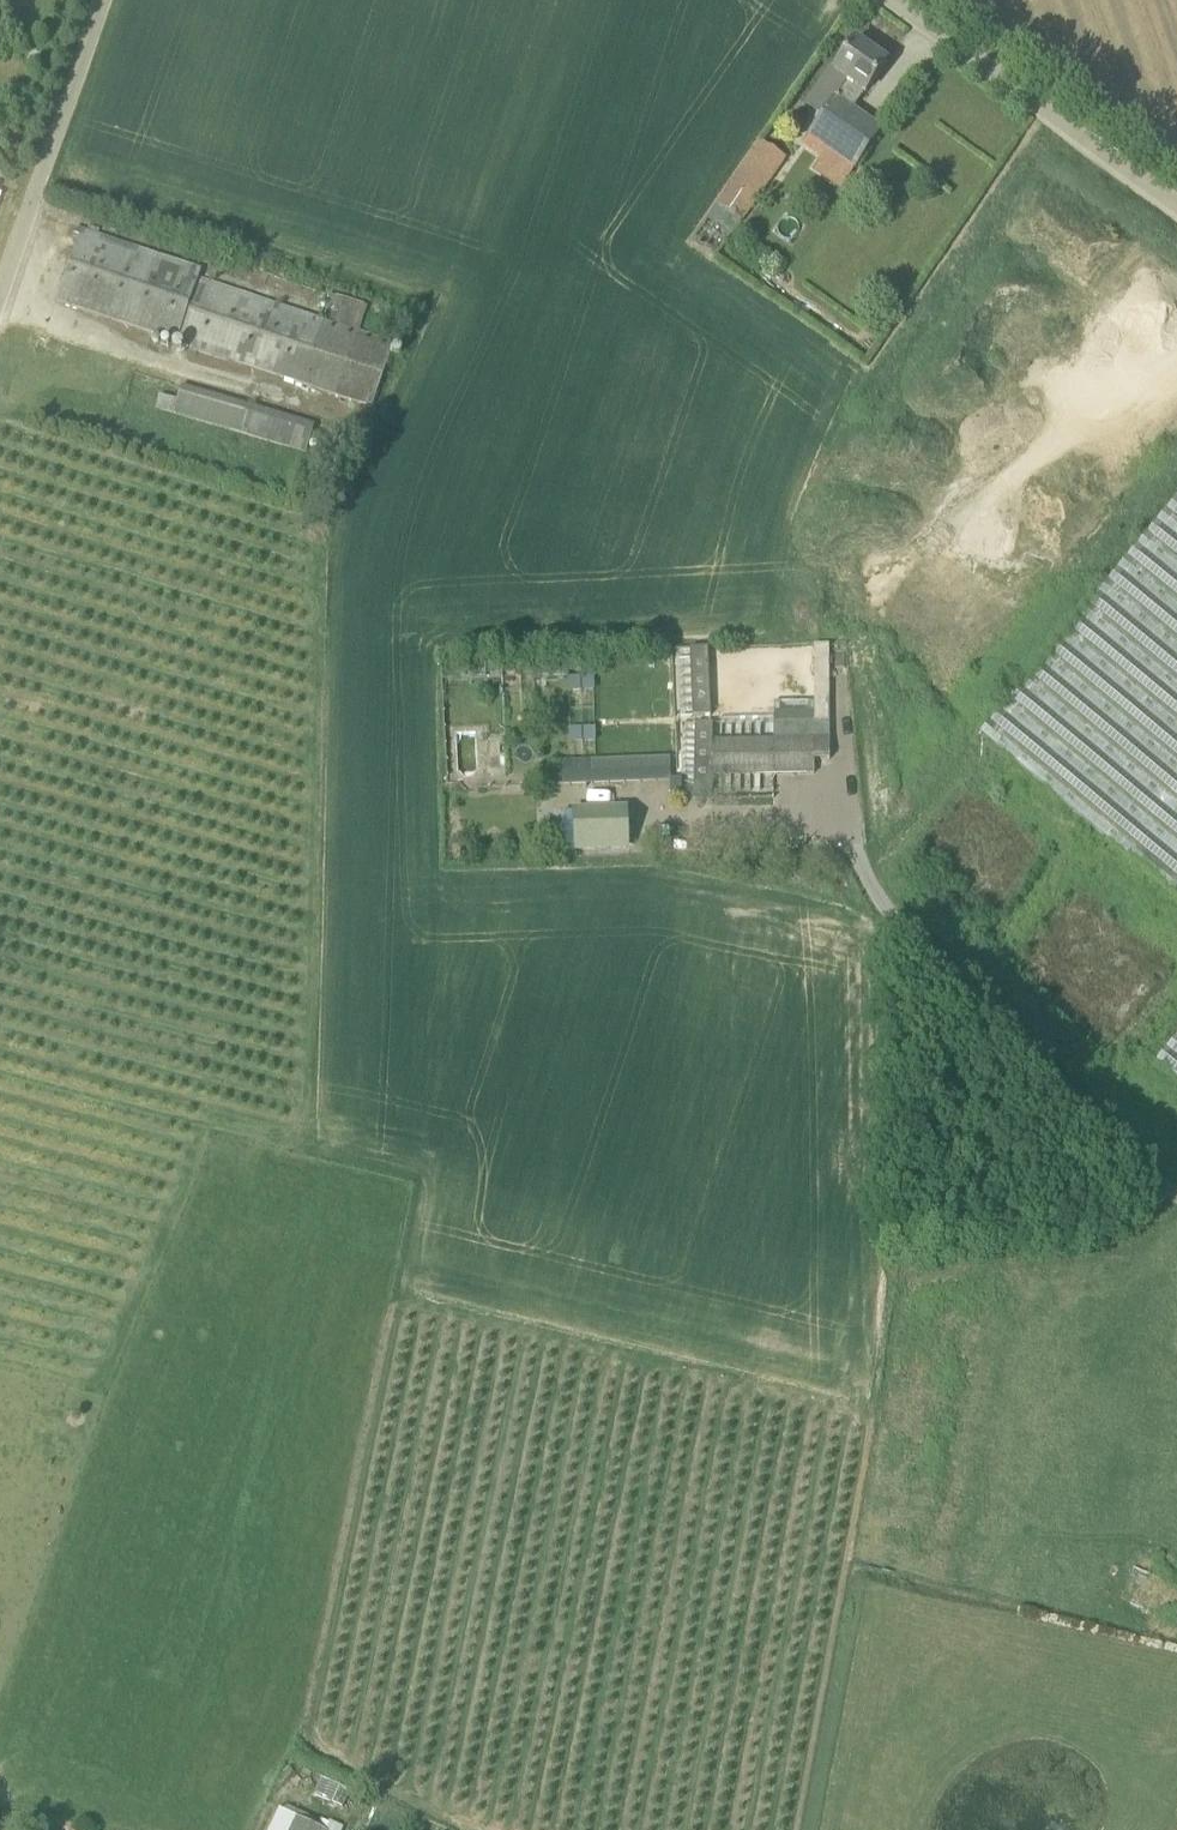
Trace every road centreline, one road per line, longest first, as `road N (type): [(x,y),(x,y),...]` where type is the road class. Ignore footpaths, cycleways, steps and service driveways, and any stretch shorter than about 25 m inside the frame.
road 1 (unclassified): [(1176,207),(896,0)]
road 2 (unclassified): [(0,287),(103,0)]

